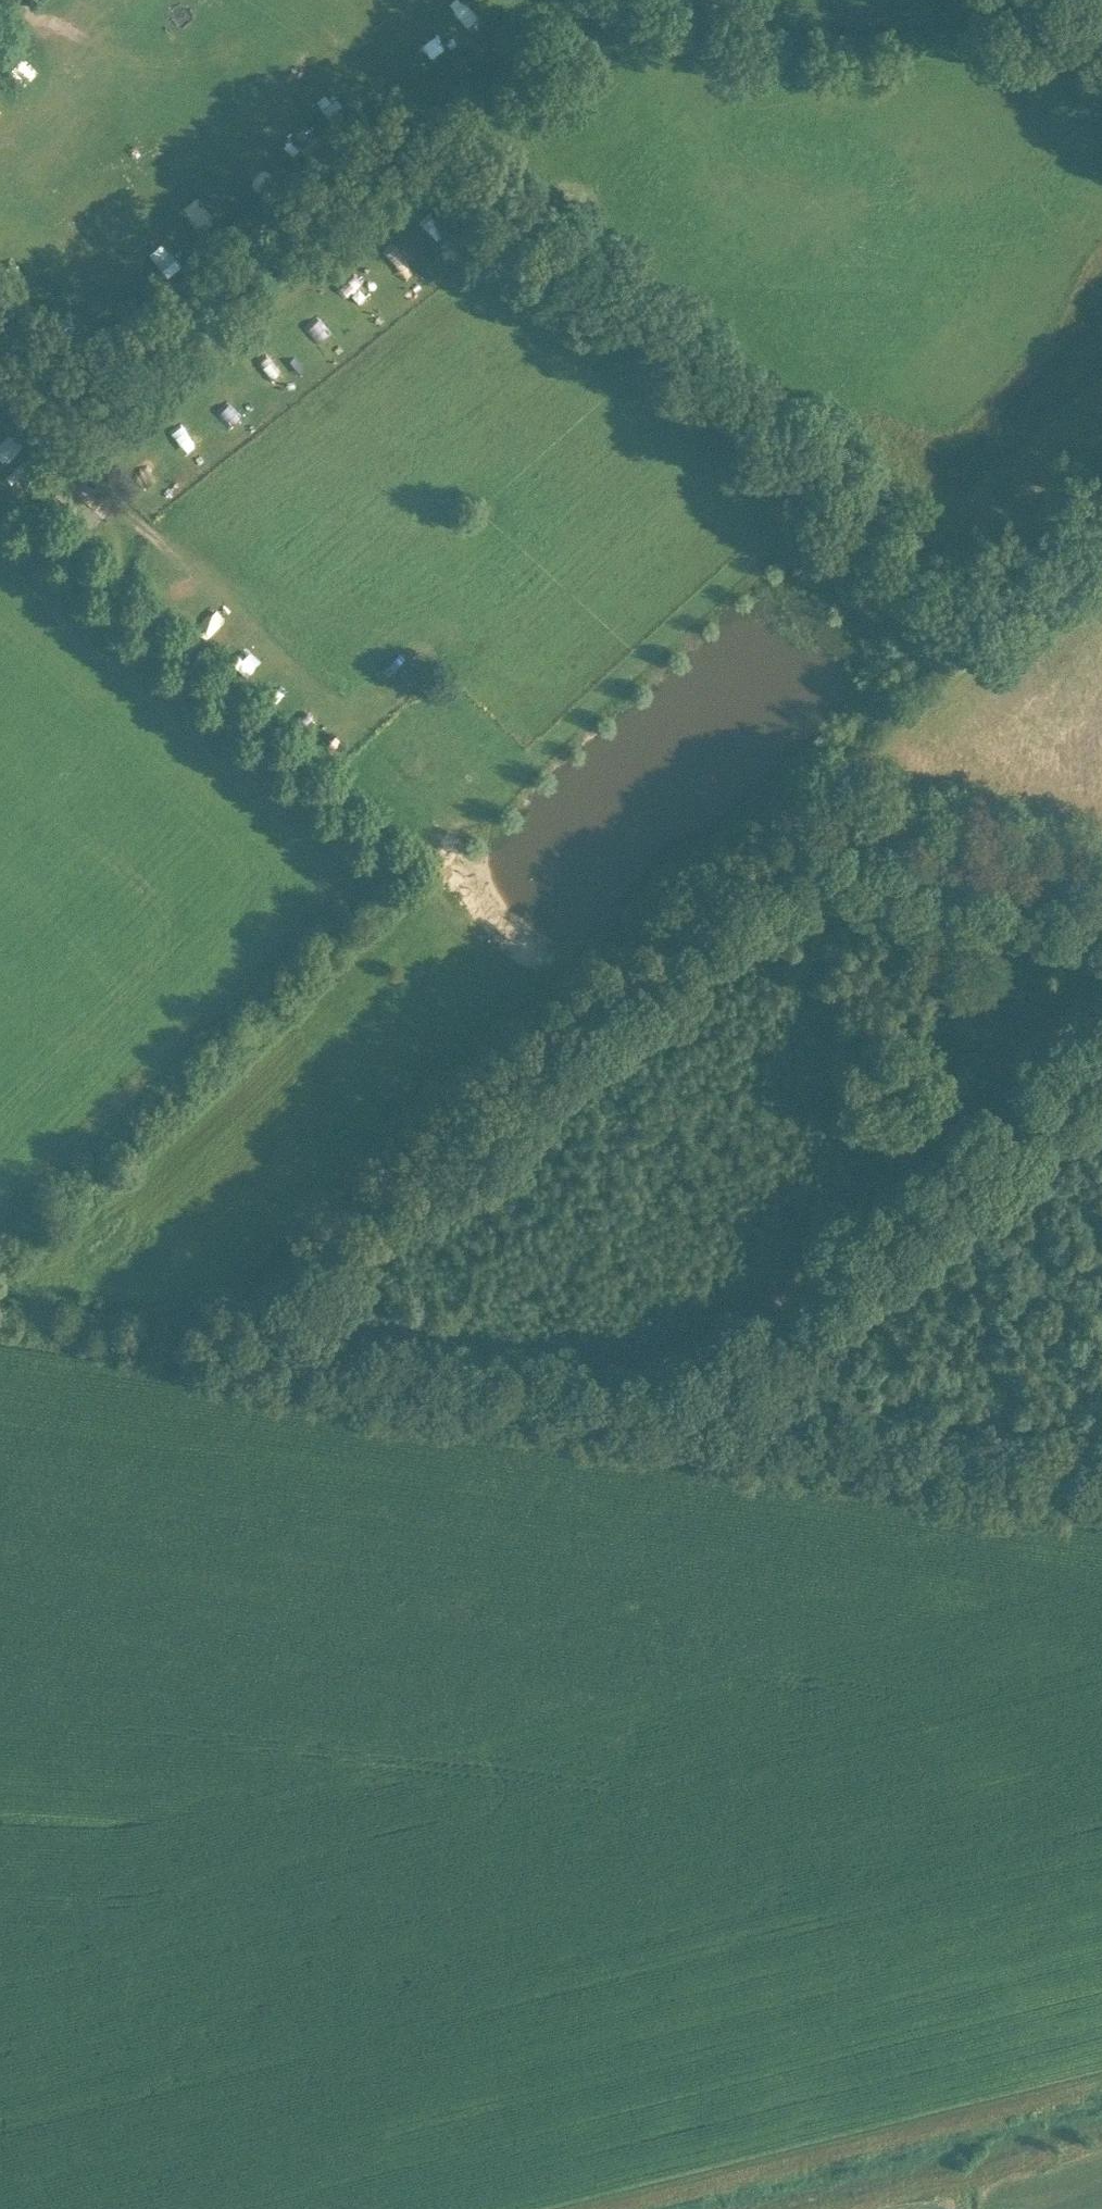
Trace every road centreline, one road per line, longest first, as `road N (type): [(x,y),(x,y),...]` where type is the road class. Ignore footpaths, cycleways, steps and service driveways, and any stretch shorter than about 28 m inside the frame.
road 1 (track): [(870,2208),(1101,2148)]

